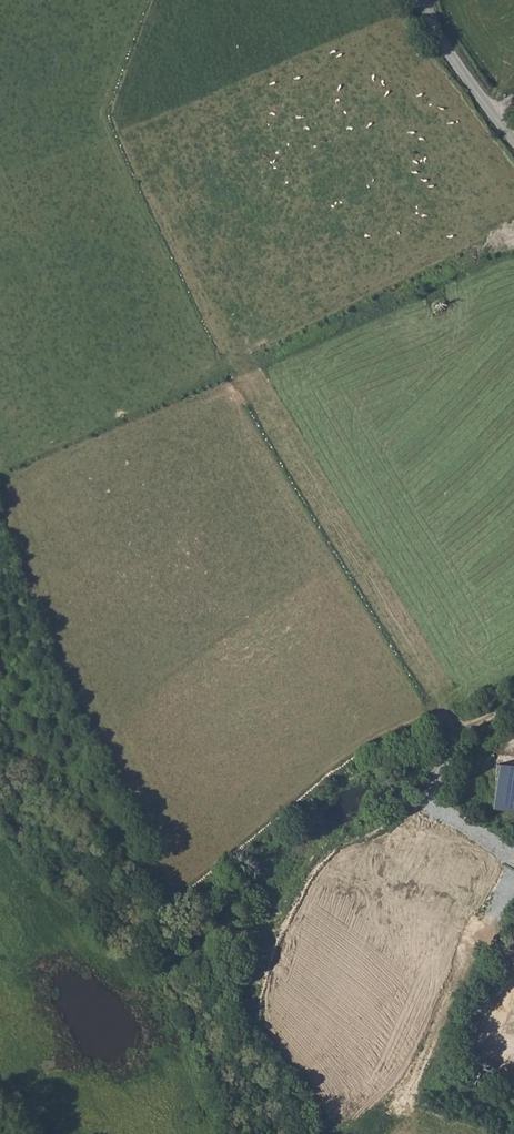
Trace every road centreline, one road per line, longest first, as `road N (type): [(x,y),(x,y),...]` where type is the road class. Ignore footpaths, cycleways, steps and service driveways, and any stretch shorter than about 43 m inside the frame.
road 1 (track): [(513,701),(412,746),(301,826),(158,973)]
road 2 (unclassified): [(513,138),(451,53),(426,0)]

